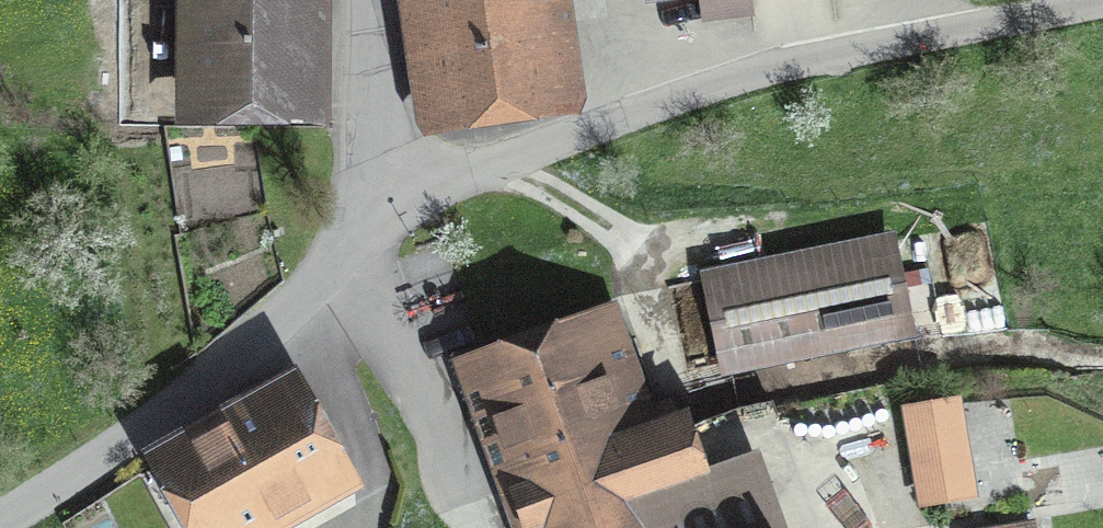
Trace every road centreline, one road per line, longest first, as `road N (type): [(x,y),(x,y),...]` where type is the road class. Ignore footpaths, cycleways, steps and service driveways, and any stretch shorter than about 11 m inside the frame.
road 1 (unclassified): [(1102,2),(786,64),(645,109),(387,215)]
road 2 (unclassified): [(0,520),(202,383),(387,215)]
road 3 (unclassified): [(387,215),(371,0)]

